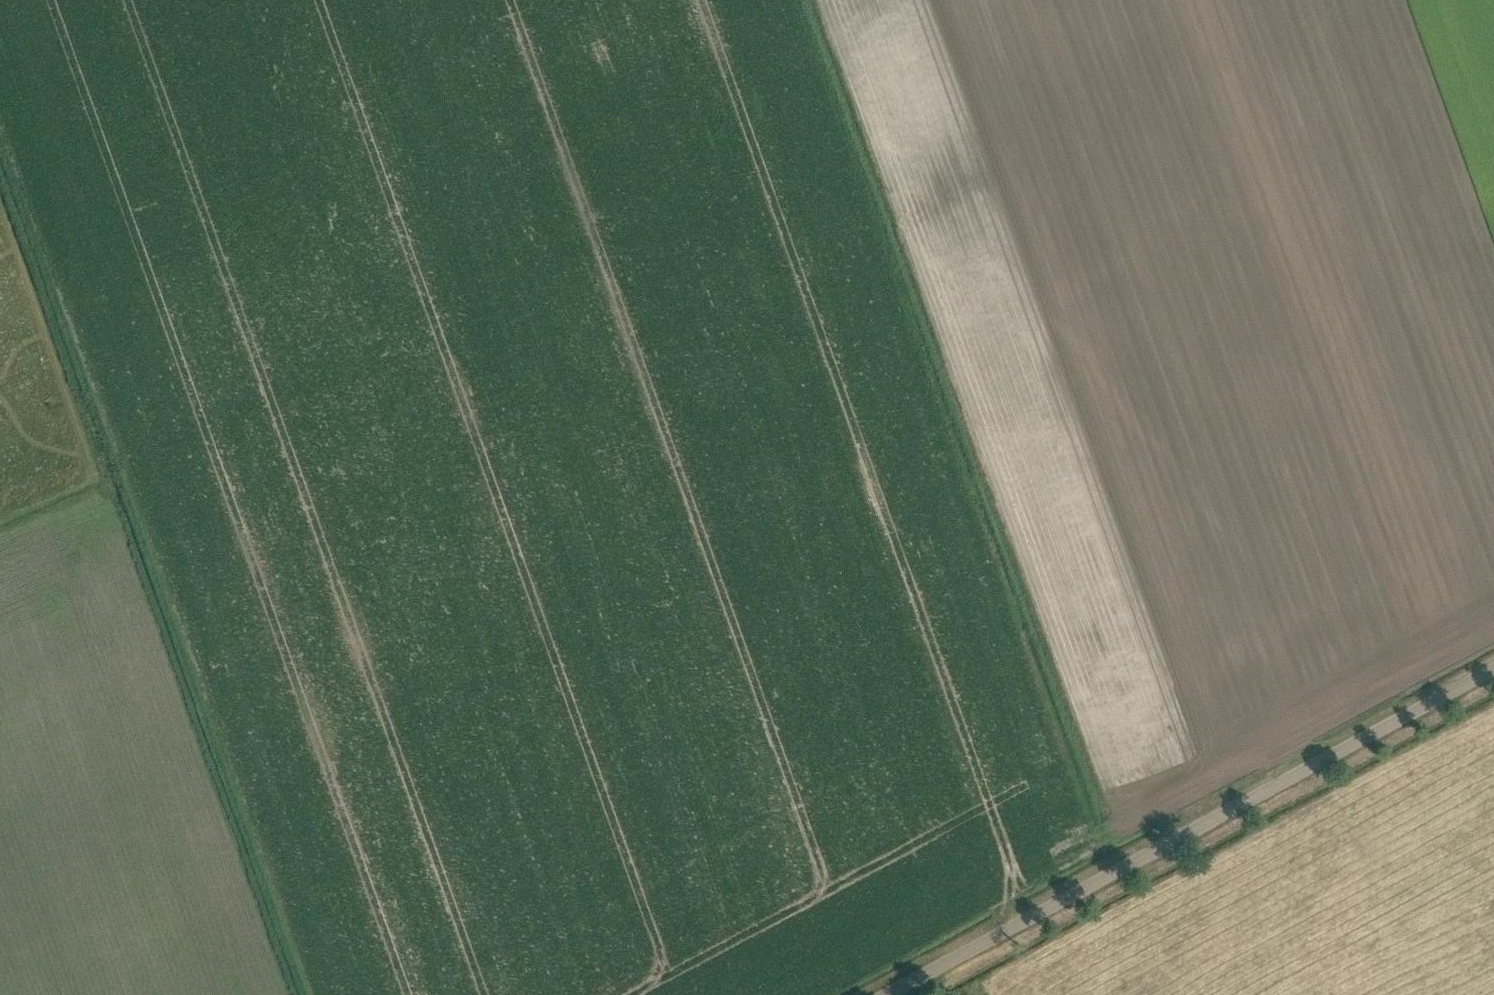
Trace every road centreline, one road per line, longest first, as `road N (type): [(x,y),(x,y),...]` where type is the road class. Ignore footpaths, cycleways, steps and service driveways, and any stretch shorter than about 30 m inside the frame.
road 1 (unclassified): [(885,994),(1493,668)]

